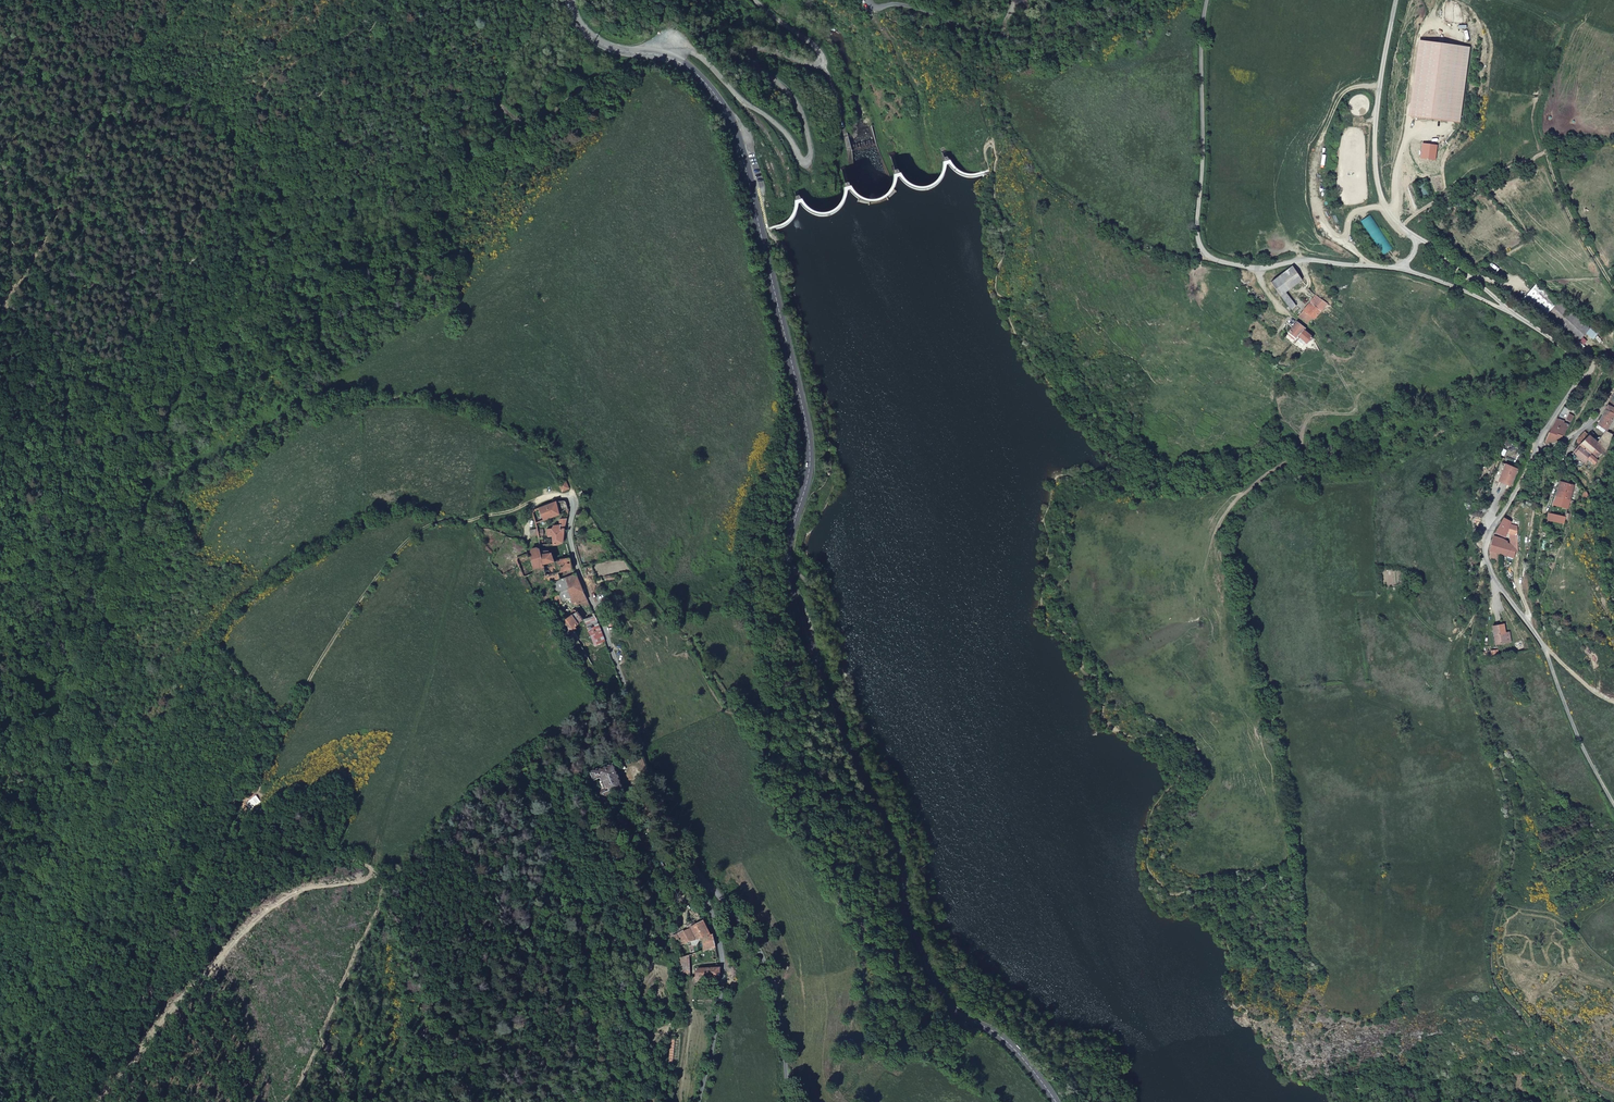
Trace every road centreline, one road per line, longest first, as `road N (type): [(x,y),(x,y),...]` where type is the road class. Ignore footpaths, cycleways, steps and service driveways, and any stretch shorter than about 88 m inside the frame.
road 1 (secondary): [(664,56),(716,95),(742,154),(809,438),(809,472),(788,546),(791,582),(829,695),(897,849),(910,925),(947,1003),(1009,1043),(1057,1101)]
road 2 (track): [(573,500),(562,466),(488,417),(444,402),(353,399),(300,412),(188,487),(159,527),(128,533),(135,409),(185,271),(231,198),(255,133),(321,95),(387,0)]
road 3 (unclassified): [(664,56),(674,47),(705,60),(781,129),(806,163),(810,148),(795,100),(751,55),(763,49),(812,65),(822,55),(755,0)]
road 4 (unclassified): [(1206,0),(1201,248),(1221,262),(1258,268),(1305,260),(1402,270)]
road 5 (unclassified): [(1538,445),(1490,532),(1486,557),(1545,648),(1613,805)]
road 6 (unclassified): [(703,879),(660,801),(579,572),(573,500)]
road 7 (track): [(573,500),(550,495),(501,514),(428,525),(396,552),(308,682)]
road 8 (track): [(452,519),(402,513),(358,527),(271,583),(200,652)]
road 9 (track): [(1613,288),(1560,195),(1539,136),(1540,106),(1571,24)]
road 10 (unclassified): [(869,0),(876,8),(896,4),(1033,32),(1070,24),(1112,0)]
road 11 (unclassified): [(1397,0),(1374,163),(1387,214),(1415,238)]
road 12 (unclassified): [(787,1101),(771,972),(703,879)]
road 13 (unclassified): [(699,1101),(723,973),(703,879)]
road 14 (unclassified): [(1511,312),(1580,366),(1538,445)]
road 15 (unclassified): [(1415,238),(1511,312)]
road 16 (secondary): [(570,0),(581,27),(604,45),(664,56)]

